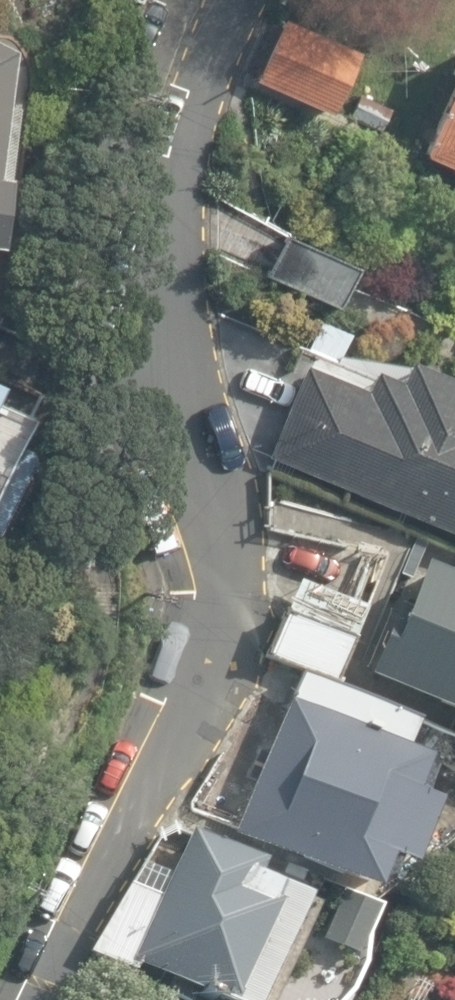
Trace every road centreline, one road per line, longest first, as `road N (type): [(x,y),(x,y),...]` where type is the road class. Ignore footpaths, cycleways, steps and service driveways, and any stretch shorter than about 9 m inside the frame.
road 1 (residential): [(229,0),(172,223),(148,420),(203,485),(218,560),(217,639),(193,703),(126,813),(34,999)]

